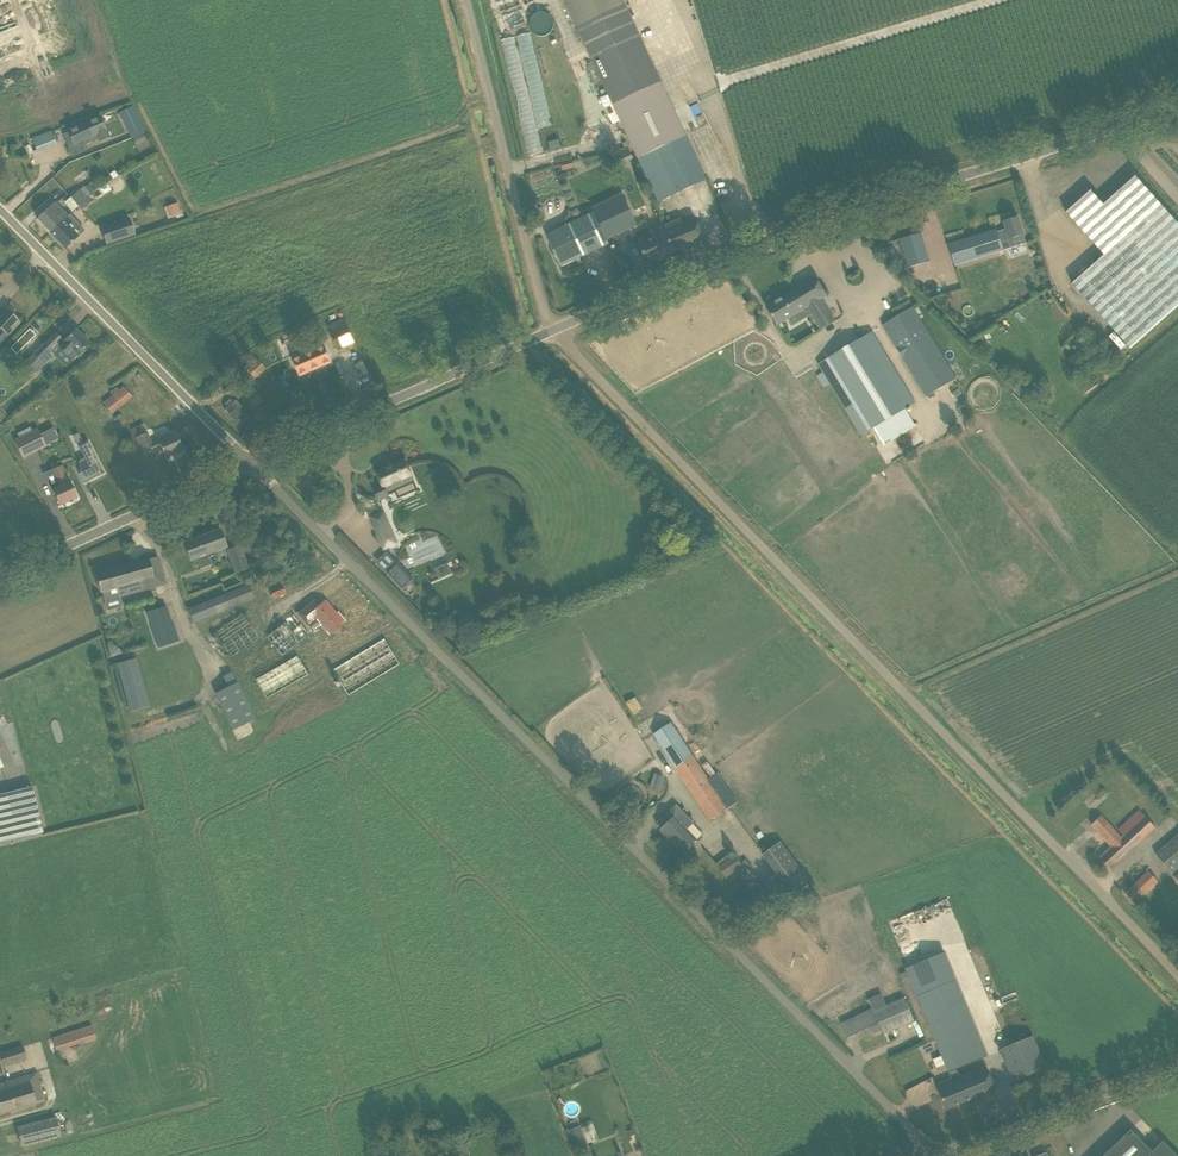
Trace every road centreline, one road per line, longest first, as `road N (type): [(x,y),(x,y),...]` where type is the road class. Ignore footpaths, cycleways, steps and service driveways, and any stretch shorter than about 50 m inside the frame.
road 1 (track): [(1177,980),(560,330),(511,179),(469,0)]
road 2 (unclassified): [(251,464),(769,238),(1177,109)]
road 3 (unclassified): [(934,1151),(251,464)]
road 4 (unclassified): [(251,464),(0,213)]
road 5 (unclassified): [(0,574),(251,464)]
road 6 (unclassified): [(934,1151),(1177,1065)]

